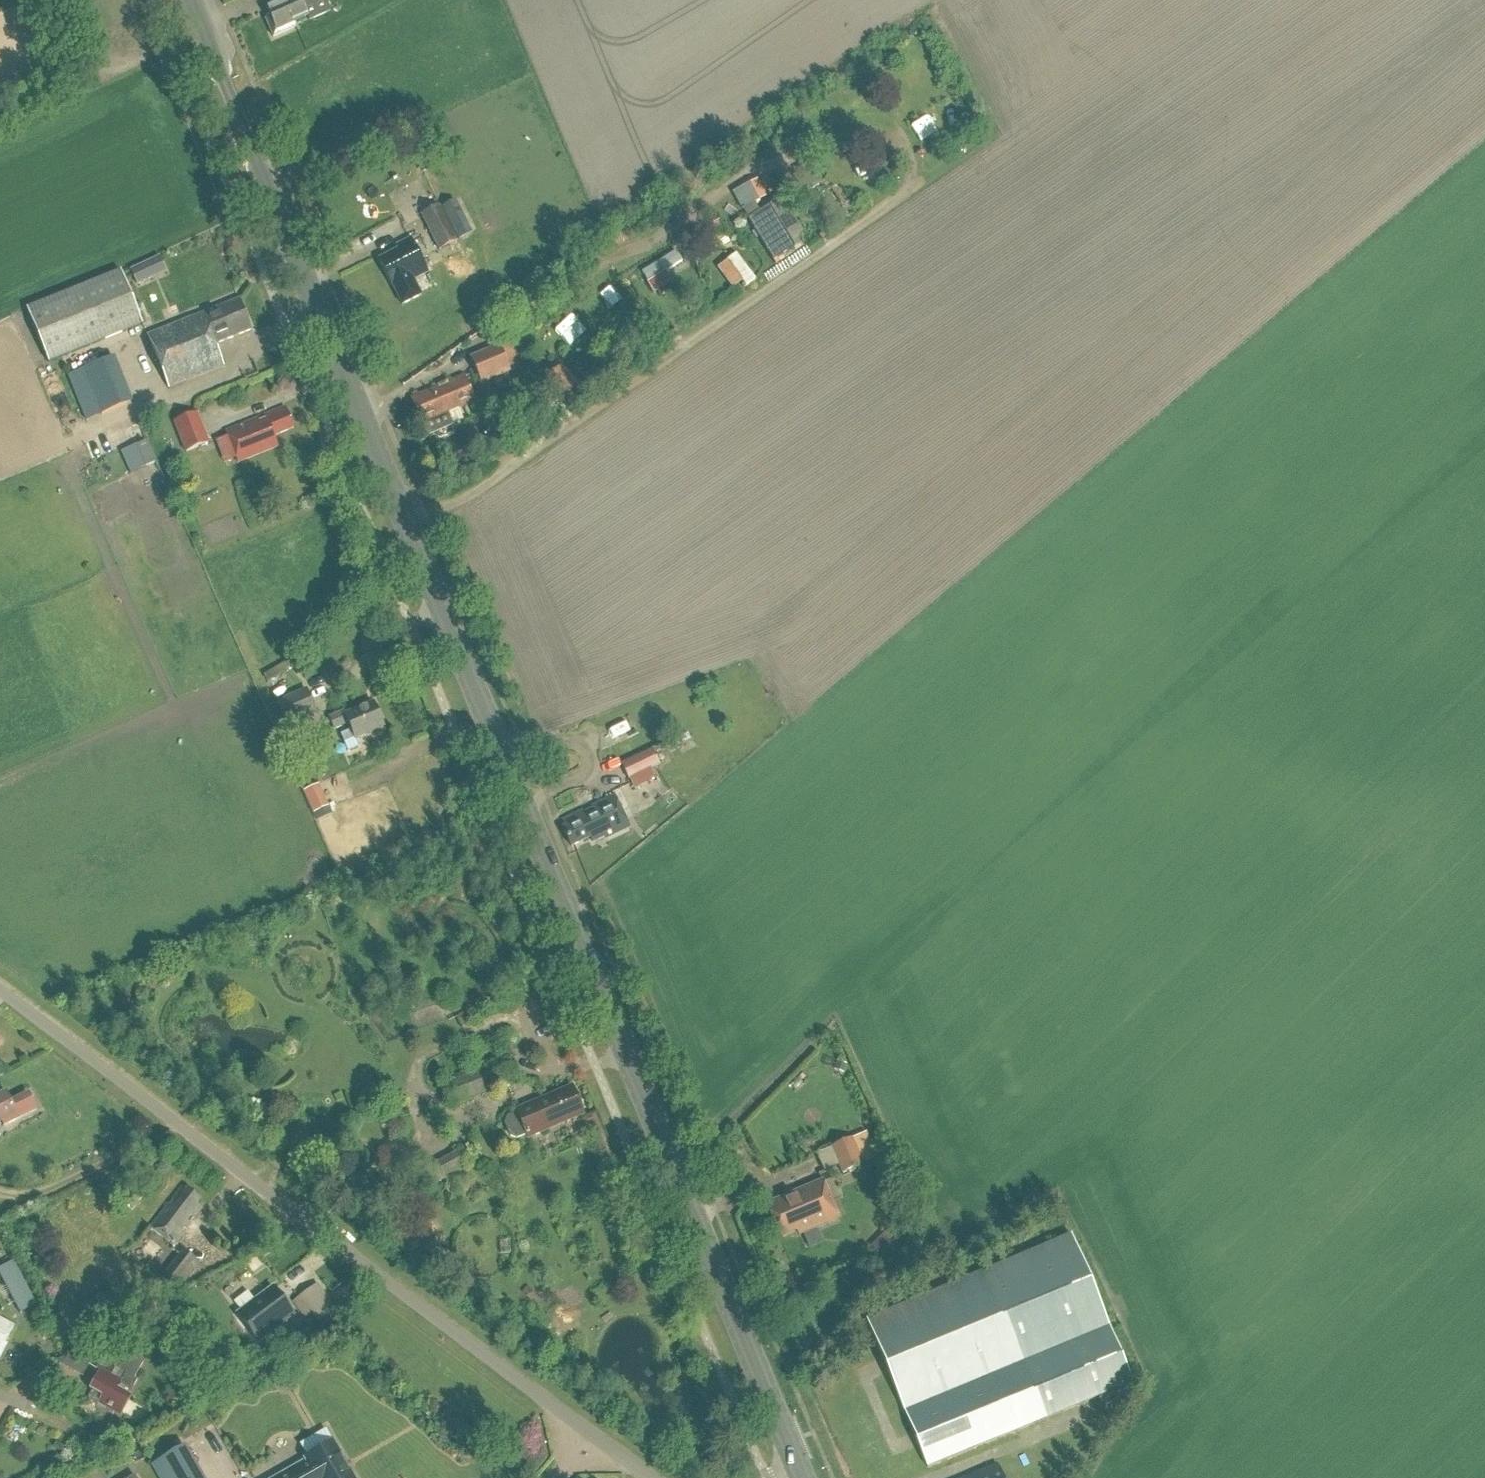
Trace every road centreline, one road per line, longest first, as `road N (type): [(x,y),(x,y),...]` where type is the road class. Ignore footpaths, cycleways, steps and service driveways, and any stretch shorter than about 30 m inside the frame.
road 1 (primary): [(800,1477),(189,0)]
road 2 (unclassified): [(648,1477),(0,991)]
road 3 (track): [(408,527),(914,179),(902,132),(869,116),(836,124),(774,167)]

